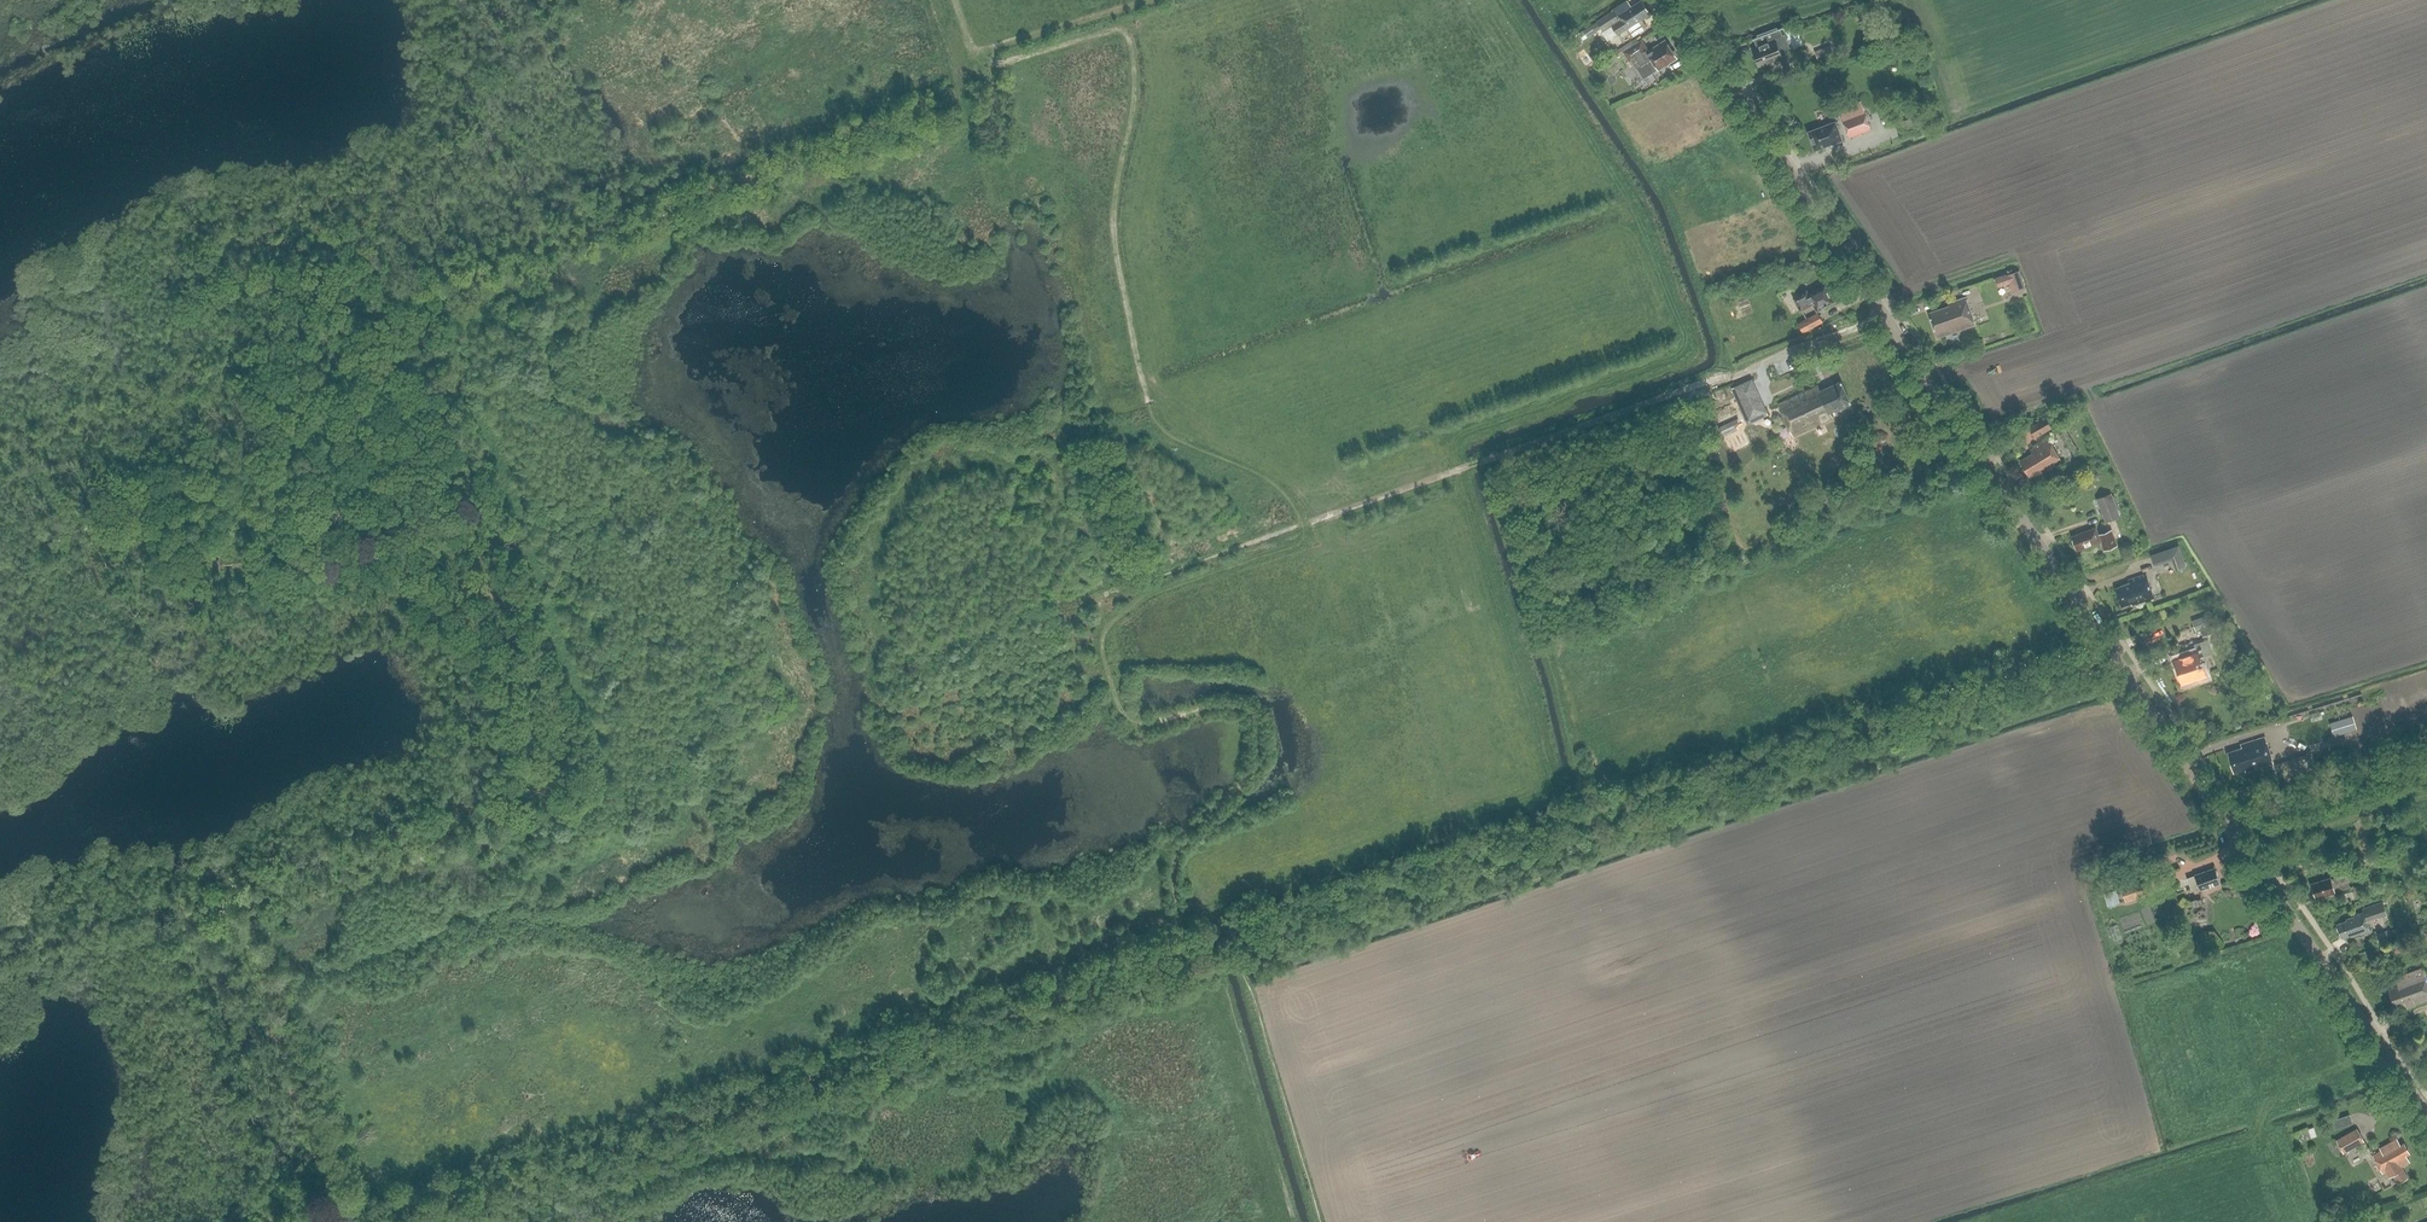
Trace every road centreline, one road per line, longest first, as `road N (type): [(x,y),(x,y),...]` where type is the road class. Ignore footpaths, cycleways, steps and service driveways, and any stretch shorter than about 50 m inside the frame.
road 1 (unclassified): [(2426,1115),(1678,0)]
road 2 (track): [(1886,318),(1073,609)]
road 3 (track): [(2240,816),(2426,757)]

